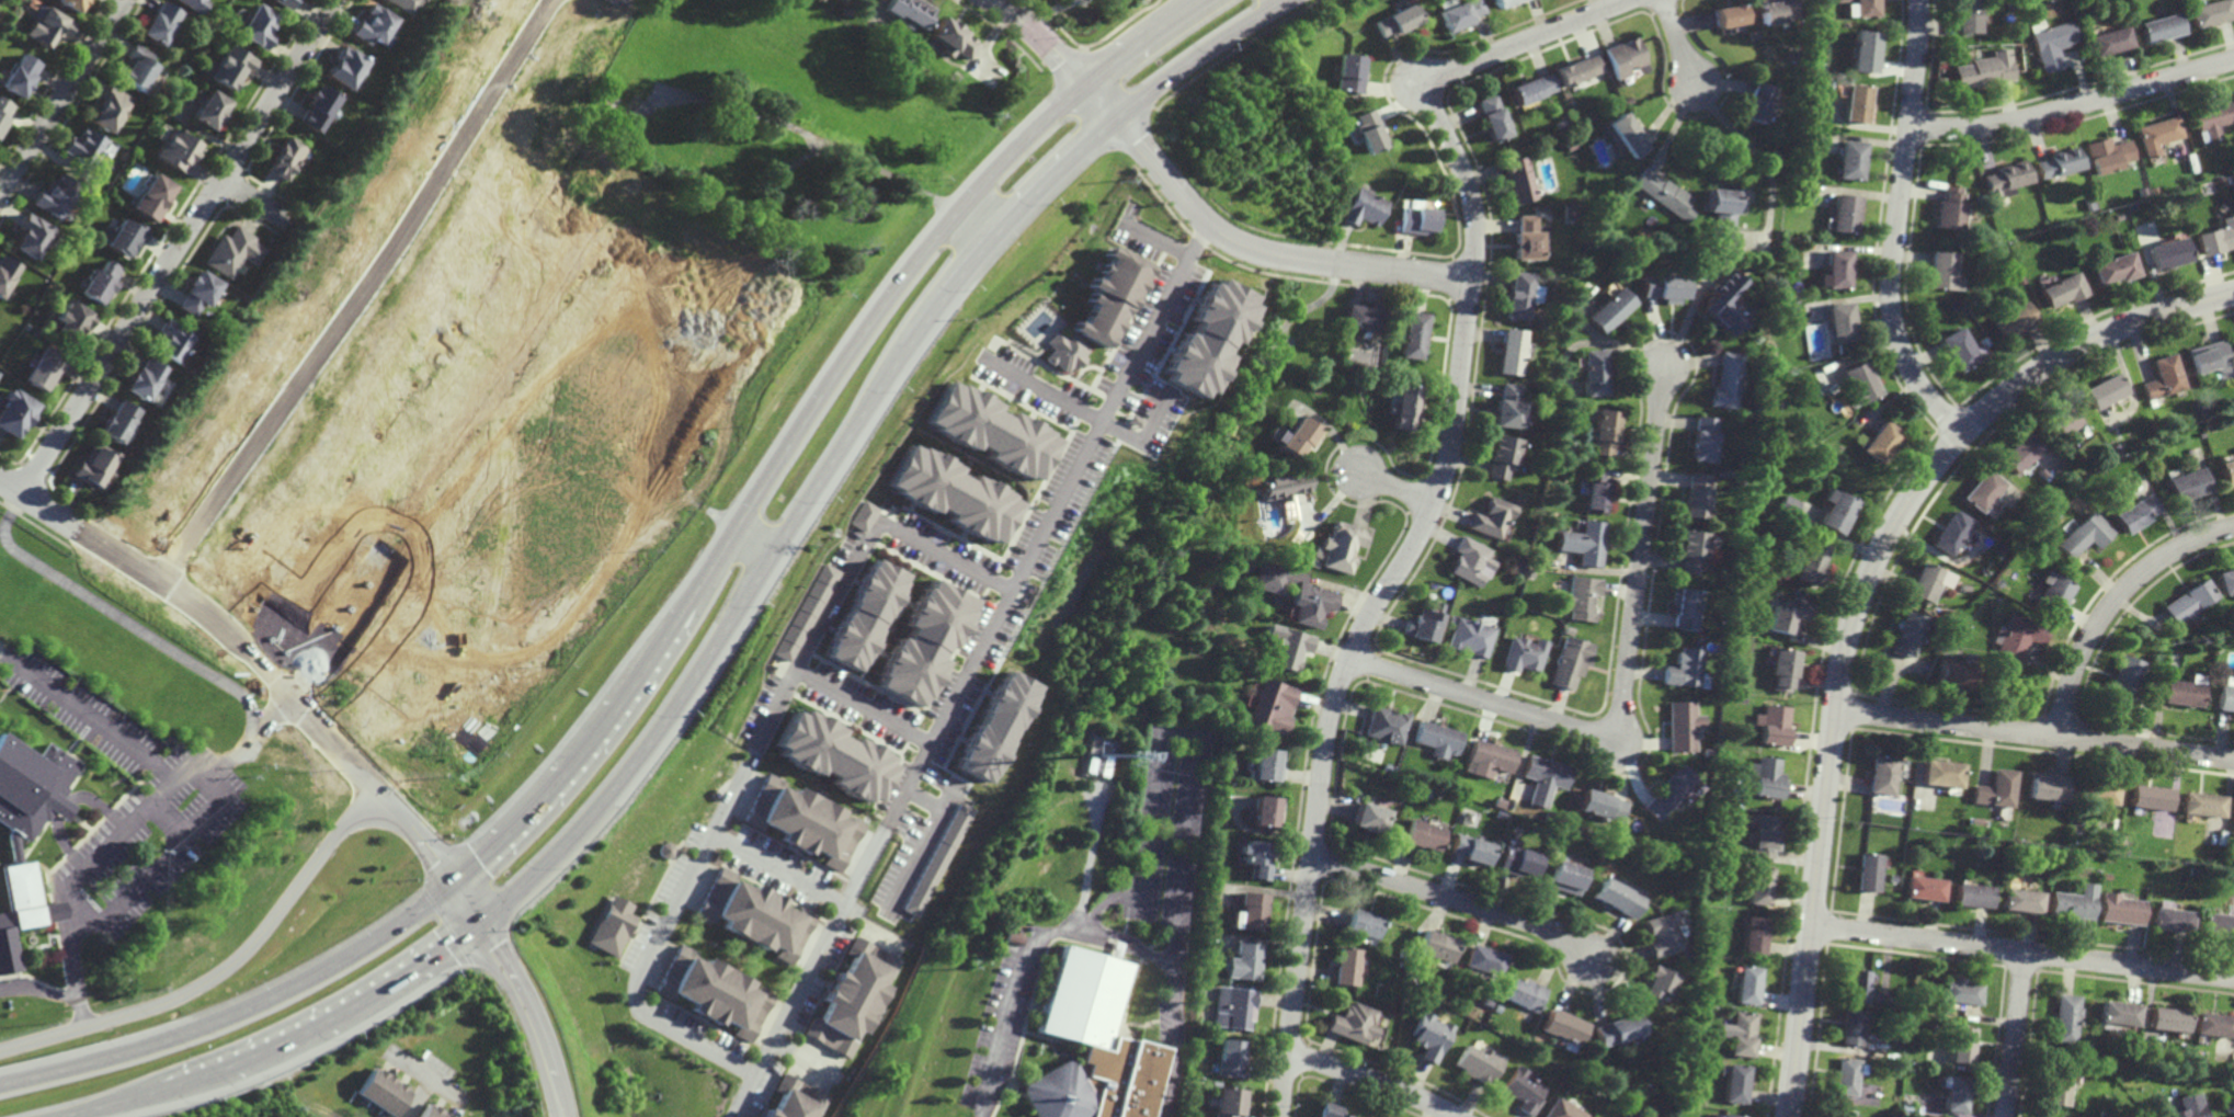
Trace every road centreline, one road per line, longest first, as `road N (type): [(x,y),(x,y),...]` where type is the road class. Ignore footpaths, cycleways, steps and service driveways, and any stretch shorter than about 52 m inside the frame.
road 1 (trunk): [(56,1116),(184,1082),(285,1042),(399,978),(502,901),(646,742),(916,334),(989,242),(1117,118),(1287,0)]
road 2 (trunk): [(1200,0),(1086,84),(957,214),(860,341),(622,703),(521,824),(457,882),(380,938),(235,1016),(0,1083)]
road 3 (residential): [(1634,0),(1454,70),(1431,93),(1469,184),(1478,239),(1456,442),(1426,528),(1368,617),(1335,697),(1281,1116)]
road 4 (residential): [(2233,294),(2116,331),(2027,379),(1960,434),(1890,535),(1843,670),(1789,1116)]
road 5 (residential): [(735,1116),(1205,221)]
road 6 (residential): [(160,580),(388,255),(554,0)]
road 7 (residential): [(1350,657),(1561,723),(1612,728),(1625,703),(1663,366)]
road 8 (residential): [(338,0),(22,494)]
road 9 (residential): [(292,697),(594,259)]
road 10 (residential): [(0,480),(202,606),(379,795)]
road 11 (residential): [(0,1054),(162,1006),(212,982),(254,946),(379,795)]
road 12 (residential): [(1960,434),(1916,380),(1892,312),(1920,0)]
road 13 (residential): [(2233,978),(1812,923)]
road 14 (residential): [(1470,274),(1274,255),(1240,243),(1205,221),(1117,118)]
road 15 (residential): [(2233,759),(1836,711)]
road 16 (residential): [(2233,60),(2001,126),(1908,127)]
road 17 (residential): [(1314,854),(1560,932),(1592,957)]
road 18 (residential): [(2233,525),(2165,556),(2121,593),(2082,649),(2055,737)]
road 19 (residential): [(699,456),(524,674)]
road 20 (residential): [(561,1116),(521,988),(457,882)]
road 21 (residential): [(126,0),(0,200)]
road 22 (residential): [(1458,1116),(1360,1074),(1288,1057)]
road 23 (residential): [(524,674),(379,570)]
road 24 (residential): [(2026,953),(2005,1116)]
road 25 (residential): [(1006,7),(1117,118)]
road 26 (residential): [(674,490),(700,516),(704,543),(689,603)]

